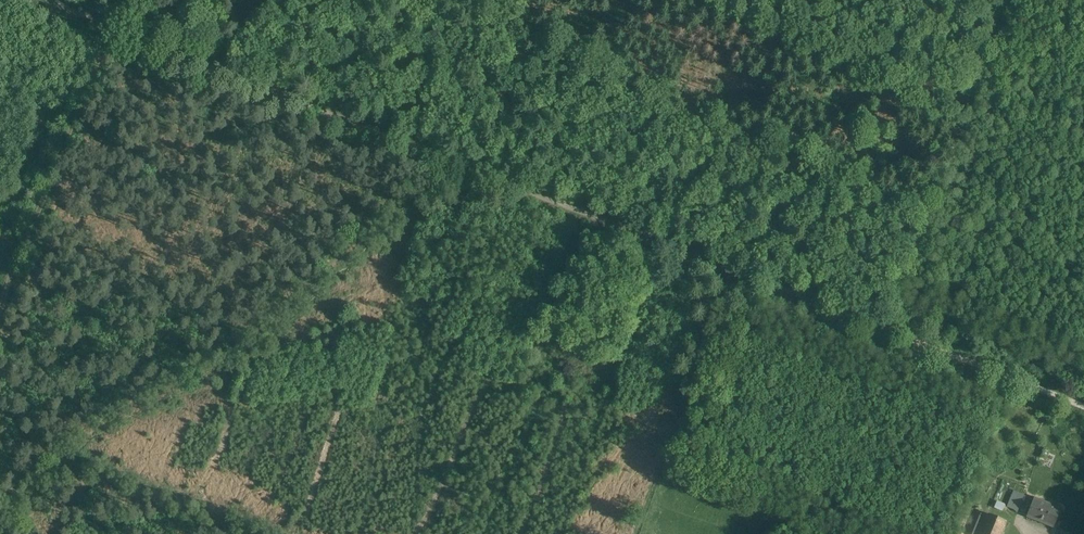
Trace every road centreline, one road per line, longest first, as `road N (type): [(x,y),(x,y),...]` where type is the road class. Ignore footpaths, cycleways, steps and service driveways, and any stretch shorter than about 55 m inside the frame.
road 1 (track): [(0,518),(120,421),(210,375),(446,193),(521,186),(995,24)]
road 2 (track): [(888,333),(102,23)]
road 3 (track): [(1083,409),(888,333)]

